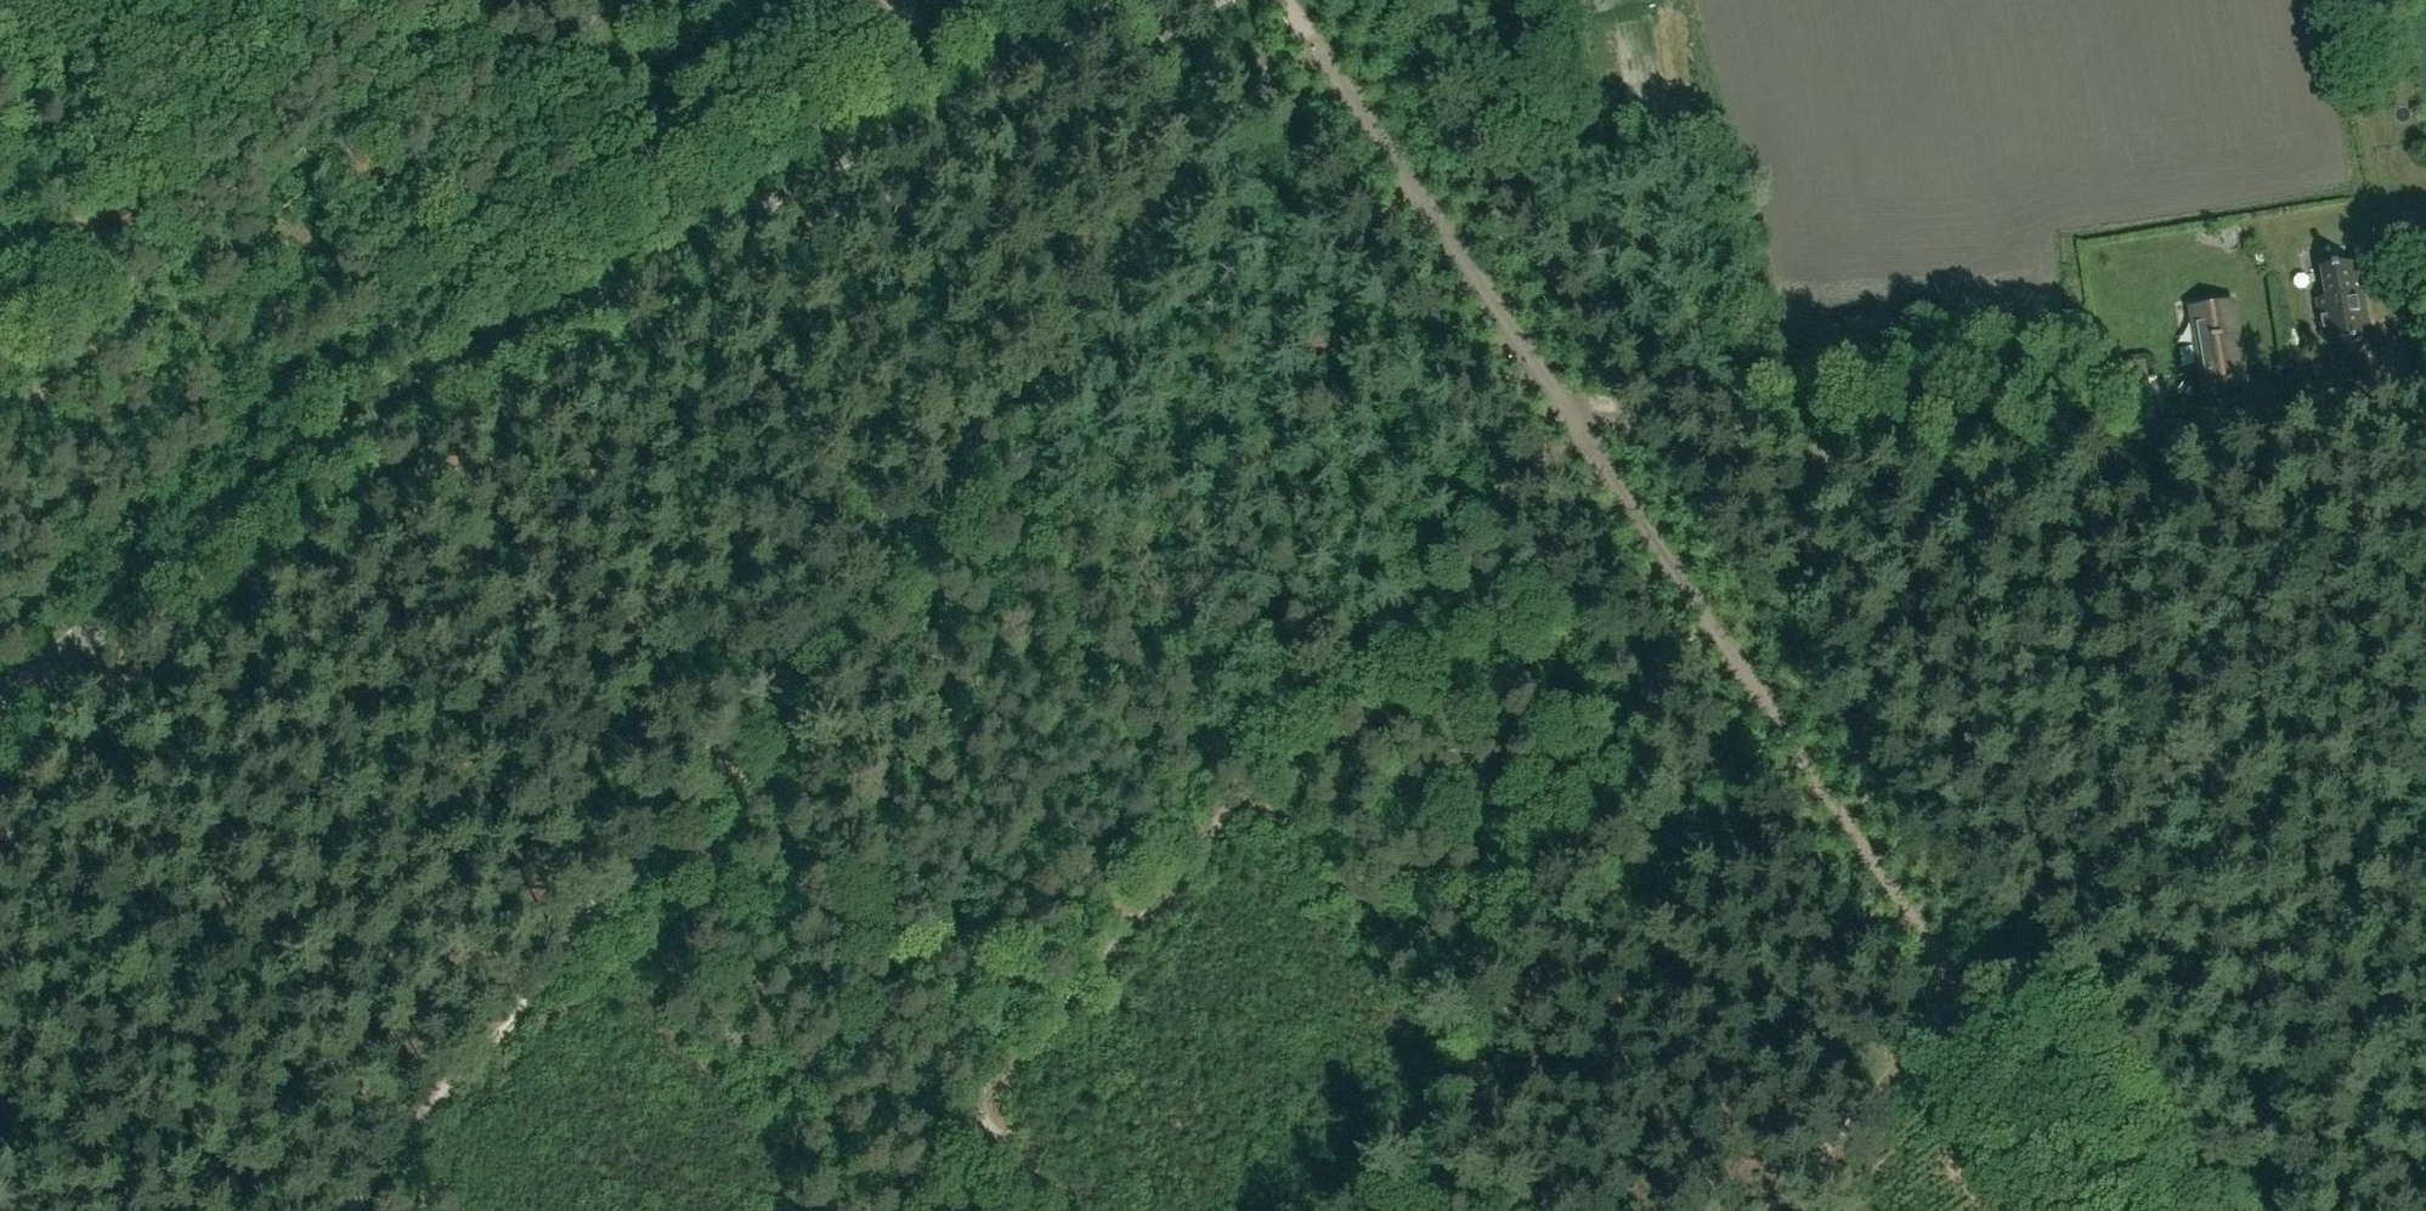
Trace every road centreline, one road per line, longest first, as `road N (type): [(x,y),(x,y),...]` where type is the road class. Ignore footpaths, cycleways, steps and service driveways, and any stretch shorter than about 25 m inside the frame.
road 1 (track): [(2107,1210),(1308,37)]
road 2 (secondary): [(0,716),(145,586),(381,410),(1108,0)]
road 3 (track): [(0,186),(139,239),(300,243),(369,253),(452,282),(483,304),(506,336),(531,344),(552,381),(566,438),(621,506),(620,570),(637,626),(697,655),(715,682),(737,678),(764,702)]
road 4 (track): [(723,756),(1301,25)]
road 5 (track): [(2425,385),(1928,459),(1825,458),(1737,433),(1569,419)]
road 6 (track): [(2425,415),(2421,434),(2243,705),(2064,957),(1986,1031)]
road 7 (track): [(354,1210),(723,756)]
road 8 (track): [(1254,790),(1535,472),(1569,419)]
road 9 (track): [(1451,1073),(1766,706)]
road 10 (track): [(980,1103),(723,756)]
road 11 (track): [(980,1103),(1254,790)]
road 12 (track): [(1451,1073),(1254,790)]
road 13 (track): [(452,282),(465,247),(366,148),(291,88),(246,69)]
road 14 (track): [(1772,1210),(1959,990)]
road 15 (track): [(464,264),(645,160)]
road 16 (track): [(1329,1210),(1451,1073)]
road 17 (track): [(246,69),(106,0)]
road 18 (track): [(885,1210),(980,1103)]
road 19 (track): [(980,1103),(1060,1210)]

